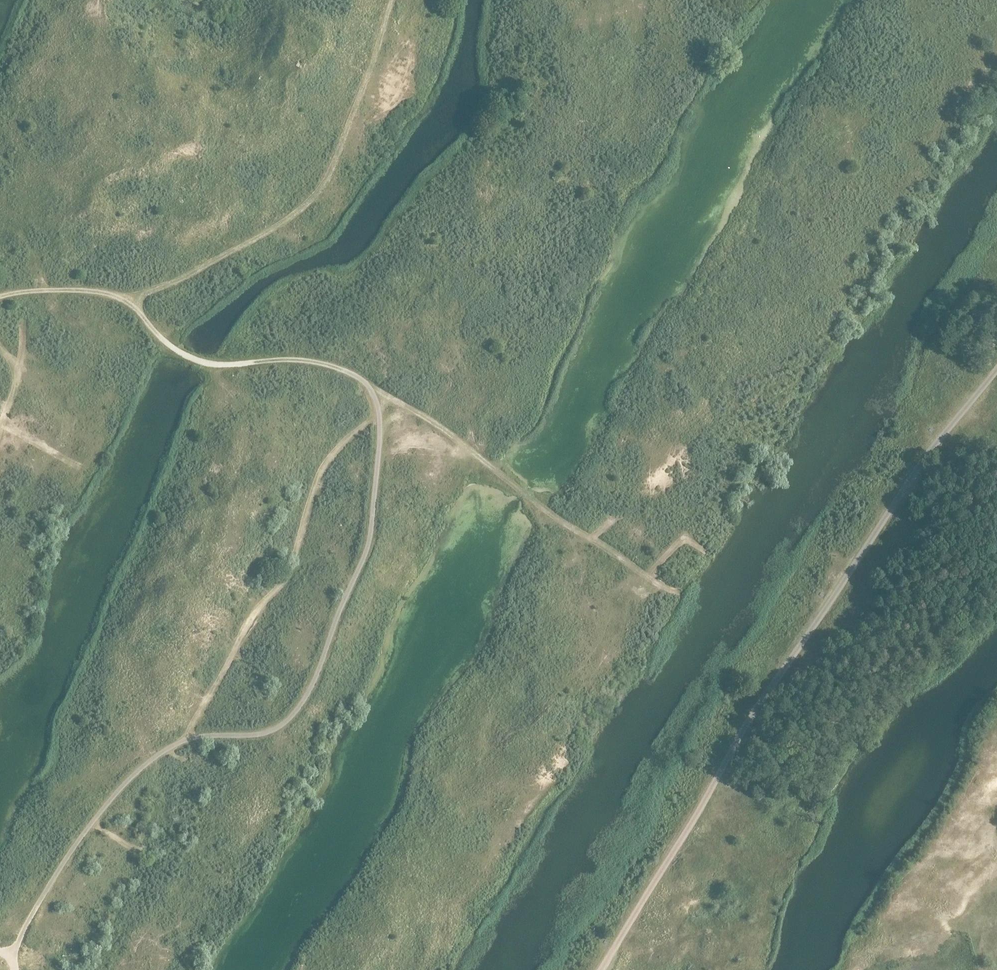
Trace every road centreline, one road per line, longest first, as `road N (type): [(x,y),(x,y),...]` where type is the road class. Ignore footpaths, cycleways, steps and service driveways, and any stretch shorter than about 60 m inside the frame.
road 1 (track): [(0,295),(104,291),(128,300),(173,348),(205,362),(297,359),(346,371),(369,385),(379,426),(367,551),(305,700),(267,732),(184,740),(143,766),(54,877),(16,948),(15,969)]
road 2 (track): [(601,969),(744,726),(934,443),(996,369)]

